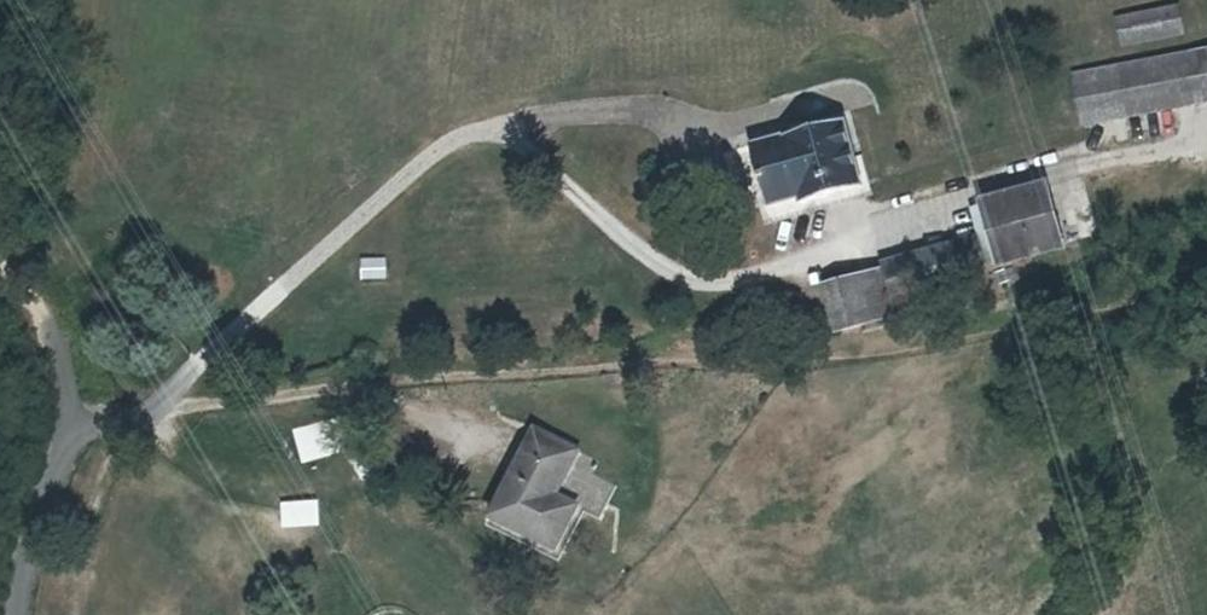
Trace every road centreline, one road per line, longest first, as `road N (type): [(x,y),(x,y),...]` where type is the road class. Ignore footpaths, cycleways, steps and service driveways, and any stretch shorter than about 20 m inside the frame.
road 1 (track): [(1206,271),(1154,291),(849,354),(675,359),(151,407)]
road 2 (unclassified): [(13,614),(22,553),(71,431),(54,348),(33,302),(0,270)]

